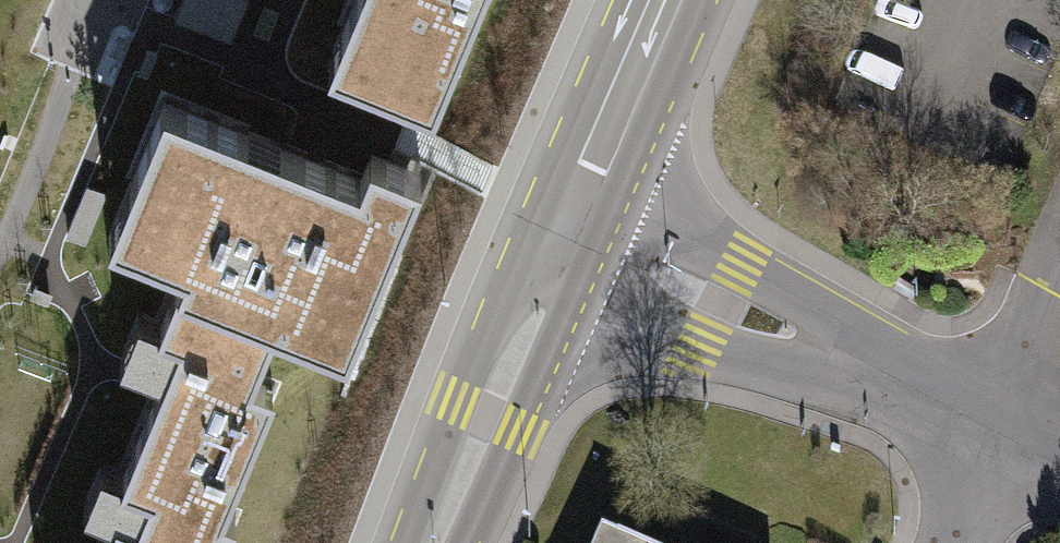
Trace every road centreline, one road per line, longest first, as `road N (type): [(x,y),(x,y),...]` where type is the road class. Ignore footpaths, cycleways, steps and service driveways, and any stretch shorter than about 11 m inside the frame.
road 1 (residential): [(562,237),(1002,421)]
road 2 (secondary): [(433,542),(562,237)]
road 3 (secondary): [(562,237),(669,0)]
road 4 (residential): [(1059,275),(1002,421)]
road 5 (residential): [(1002,421),(950,542)]

